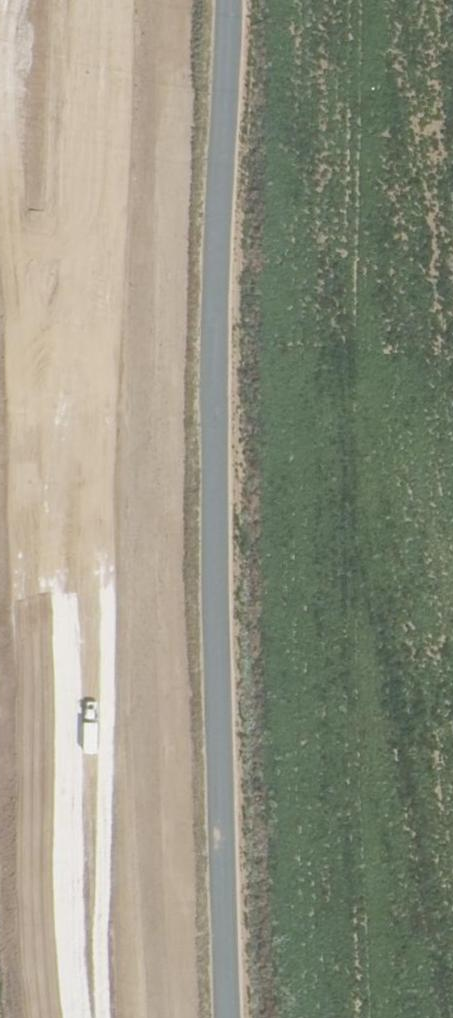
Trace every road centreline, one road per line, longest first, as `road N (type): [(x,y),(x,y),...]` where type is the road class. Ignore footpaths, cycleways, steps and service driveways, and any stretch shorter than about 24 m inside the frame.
road 1 (track): [(134,1017),(86,343),(82,0)]
road 2 (track): [(227,1017),(214,562),(229,0)]

